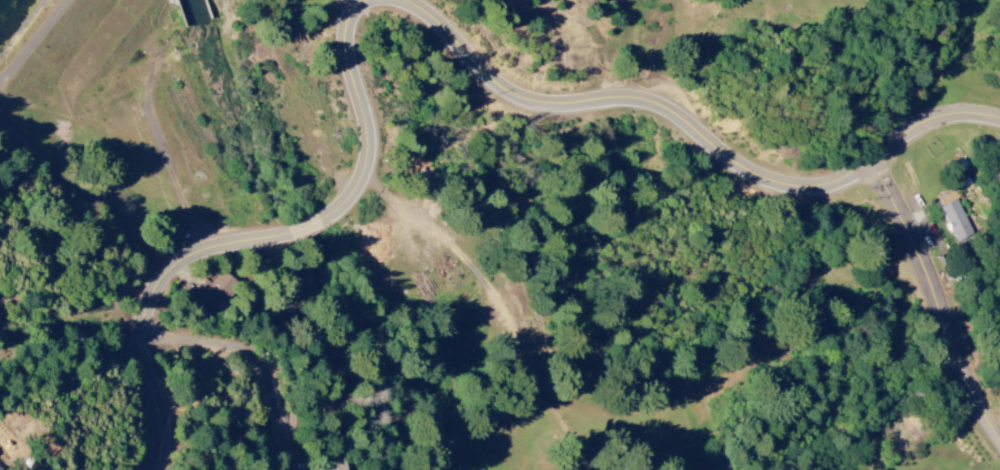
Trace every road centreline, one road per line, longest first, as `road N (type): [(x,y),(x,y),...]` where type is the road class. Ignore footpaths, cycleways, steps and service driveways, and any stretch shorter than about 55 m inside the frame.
road 1 (residential): [(999,120),(934,122),(847,181),(788,183),(658,103),(545,103),(501,81),(422,8),(369,5),(354,35),(372,160),(351,200),(311,229),(201,252),(184,261),(150,305),(146,353),(169,429),(161,469)]
road 2 (residential): [(575,469),(575,420),(449,199),(372,160)]
road 3 (residential): [(999,432),(877,164)]
road 4 (residential): [(146,336),(256,357),(277,381),(302,469)]

